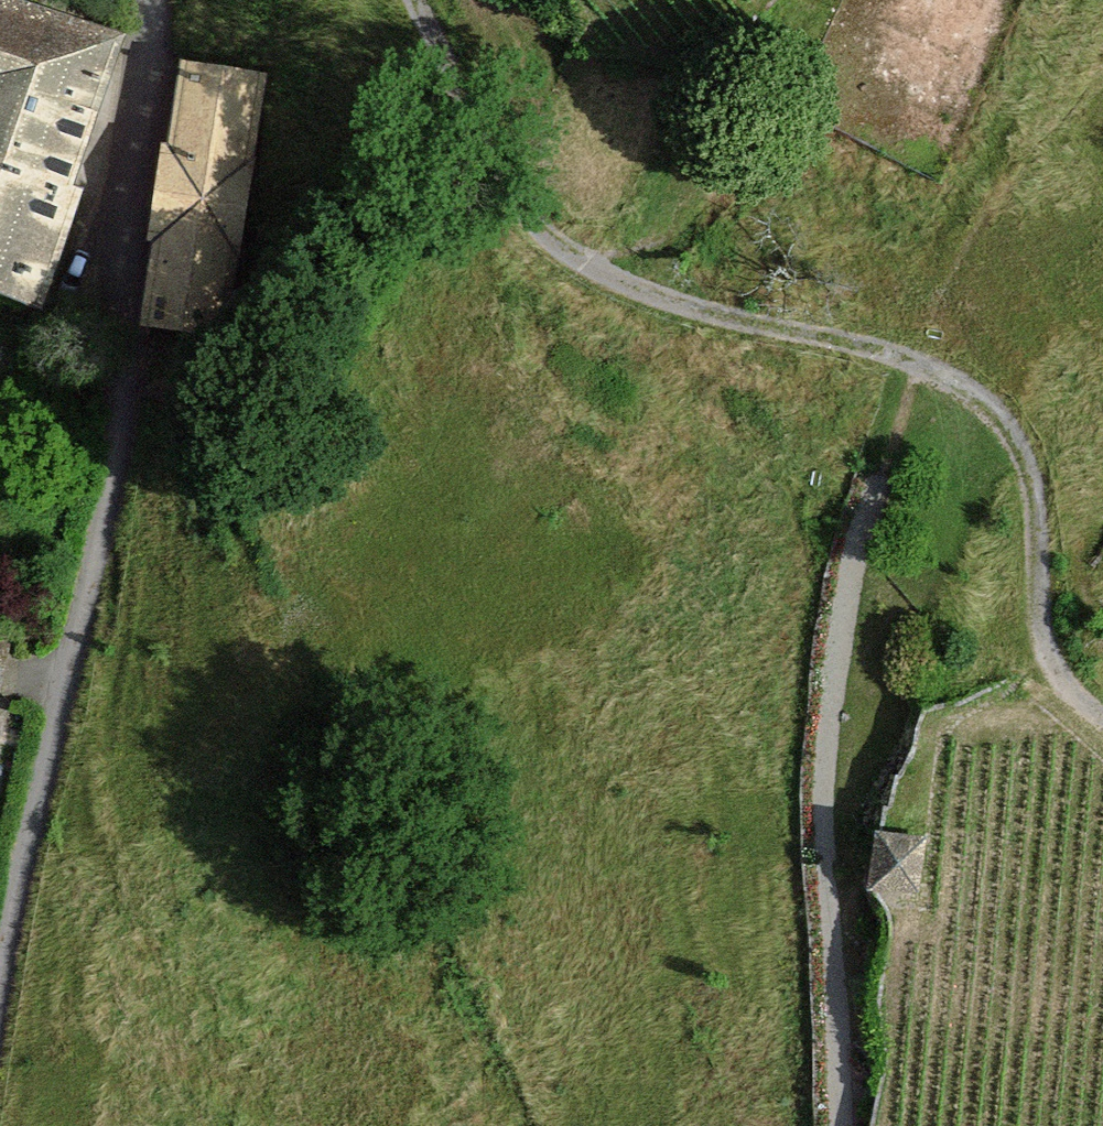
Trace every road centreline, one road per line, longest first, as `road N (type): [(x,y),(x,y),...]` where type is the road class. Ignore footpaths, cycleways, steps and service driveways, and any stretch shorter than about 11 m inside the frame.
road 1 (track): [(419,0),(506,188),(565,249),(609,277),(945,371),(992,406),(1022,450),(1039,541),(1038,637),(1062,684),(1102,720)]
road 2 (track): [(33,831),(129,494),(164,0)]
road 3 (track): [(845,1125),(822,777),(845,587),(920,364)]
road 4 (residential): [(0,983),(33,831)]

